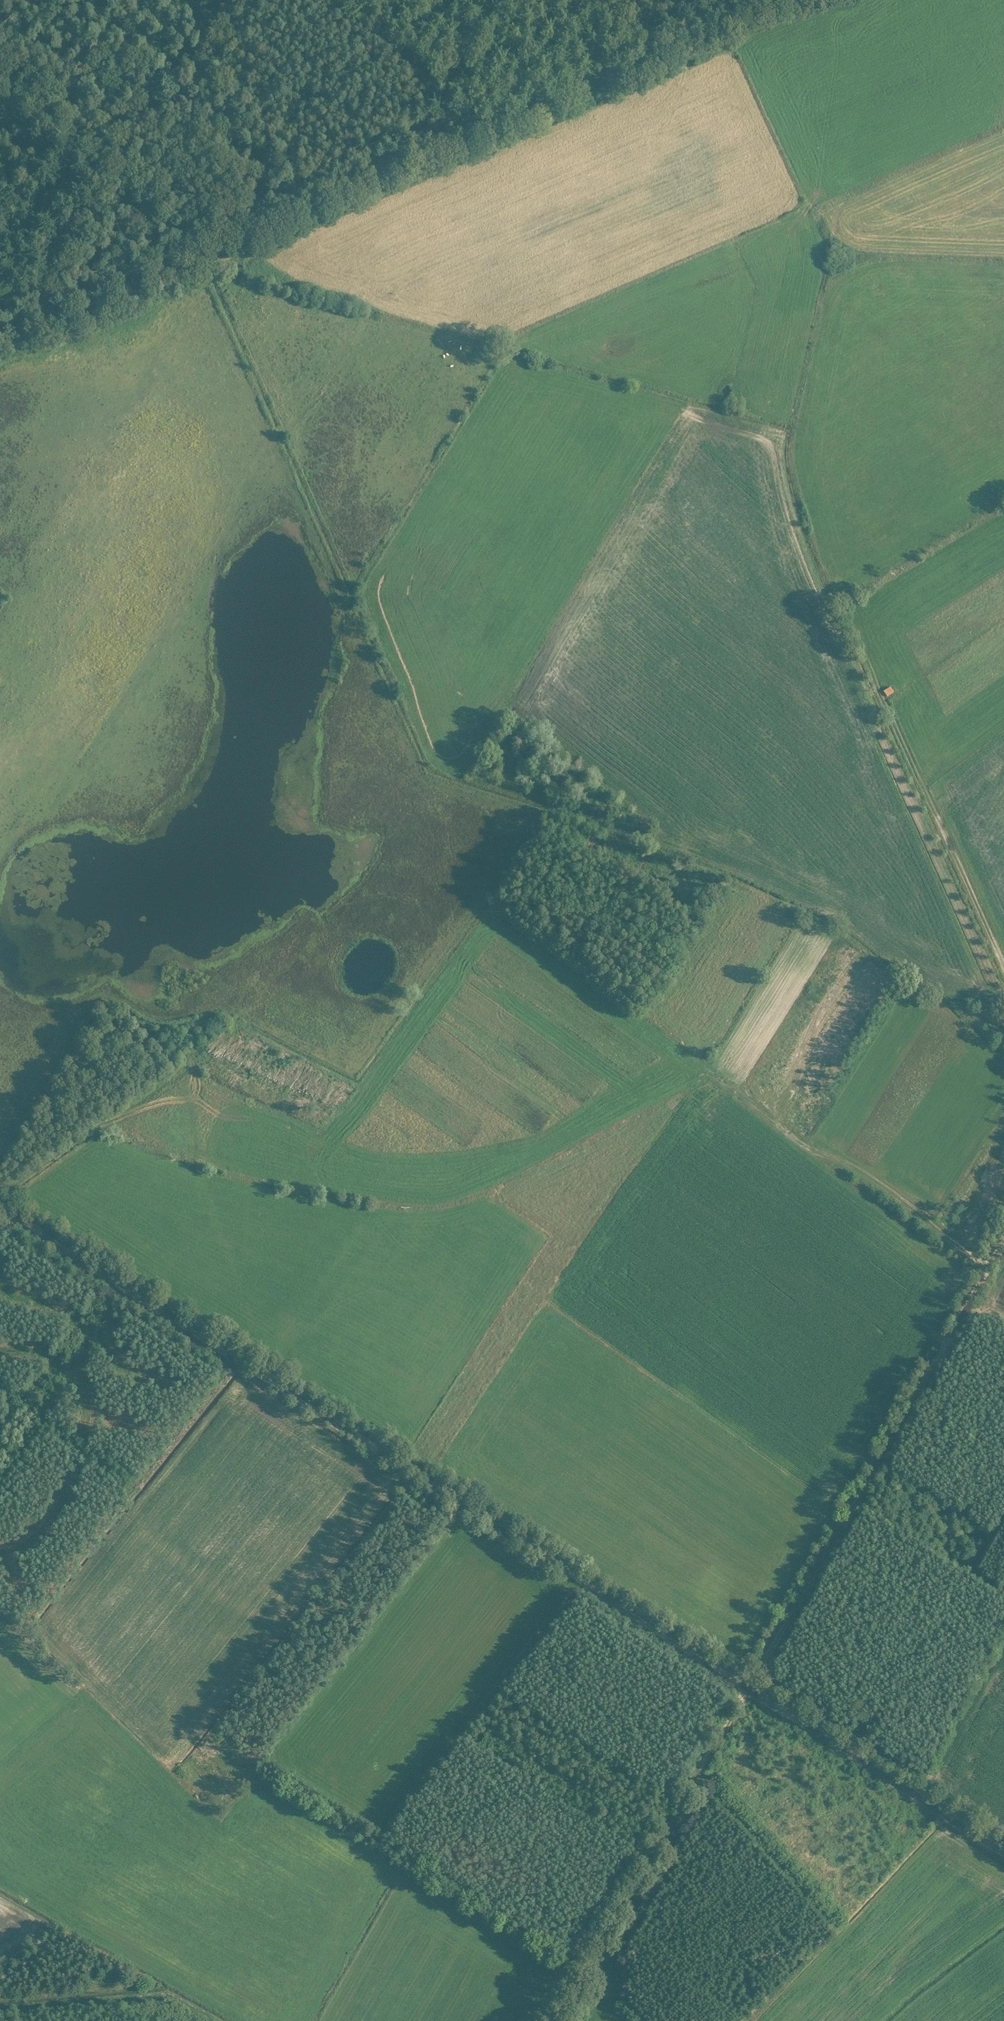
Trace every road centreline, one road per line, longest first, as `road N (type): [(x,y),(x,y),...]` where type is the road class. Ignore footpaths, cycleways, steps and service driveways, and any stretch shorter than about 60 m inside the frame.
road 1 (track): [(0,1208),(1003,1853)]
road 2 (track): [(798,0),(660,60)]

